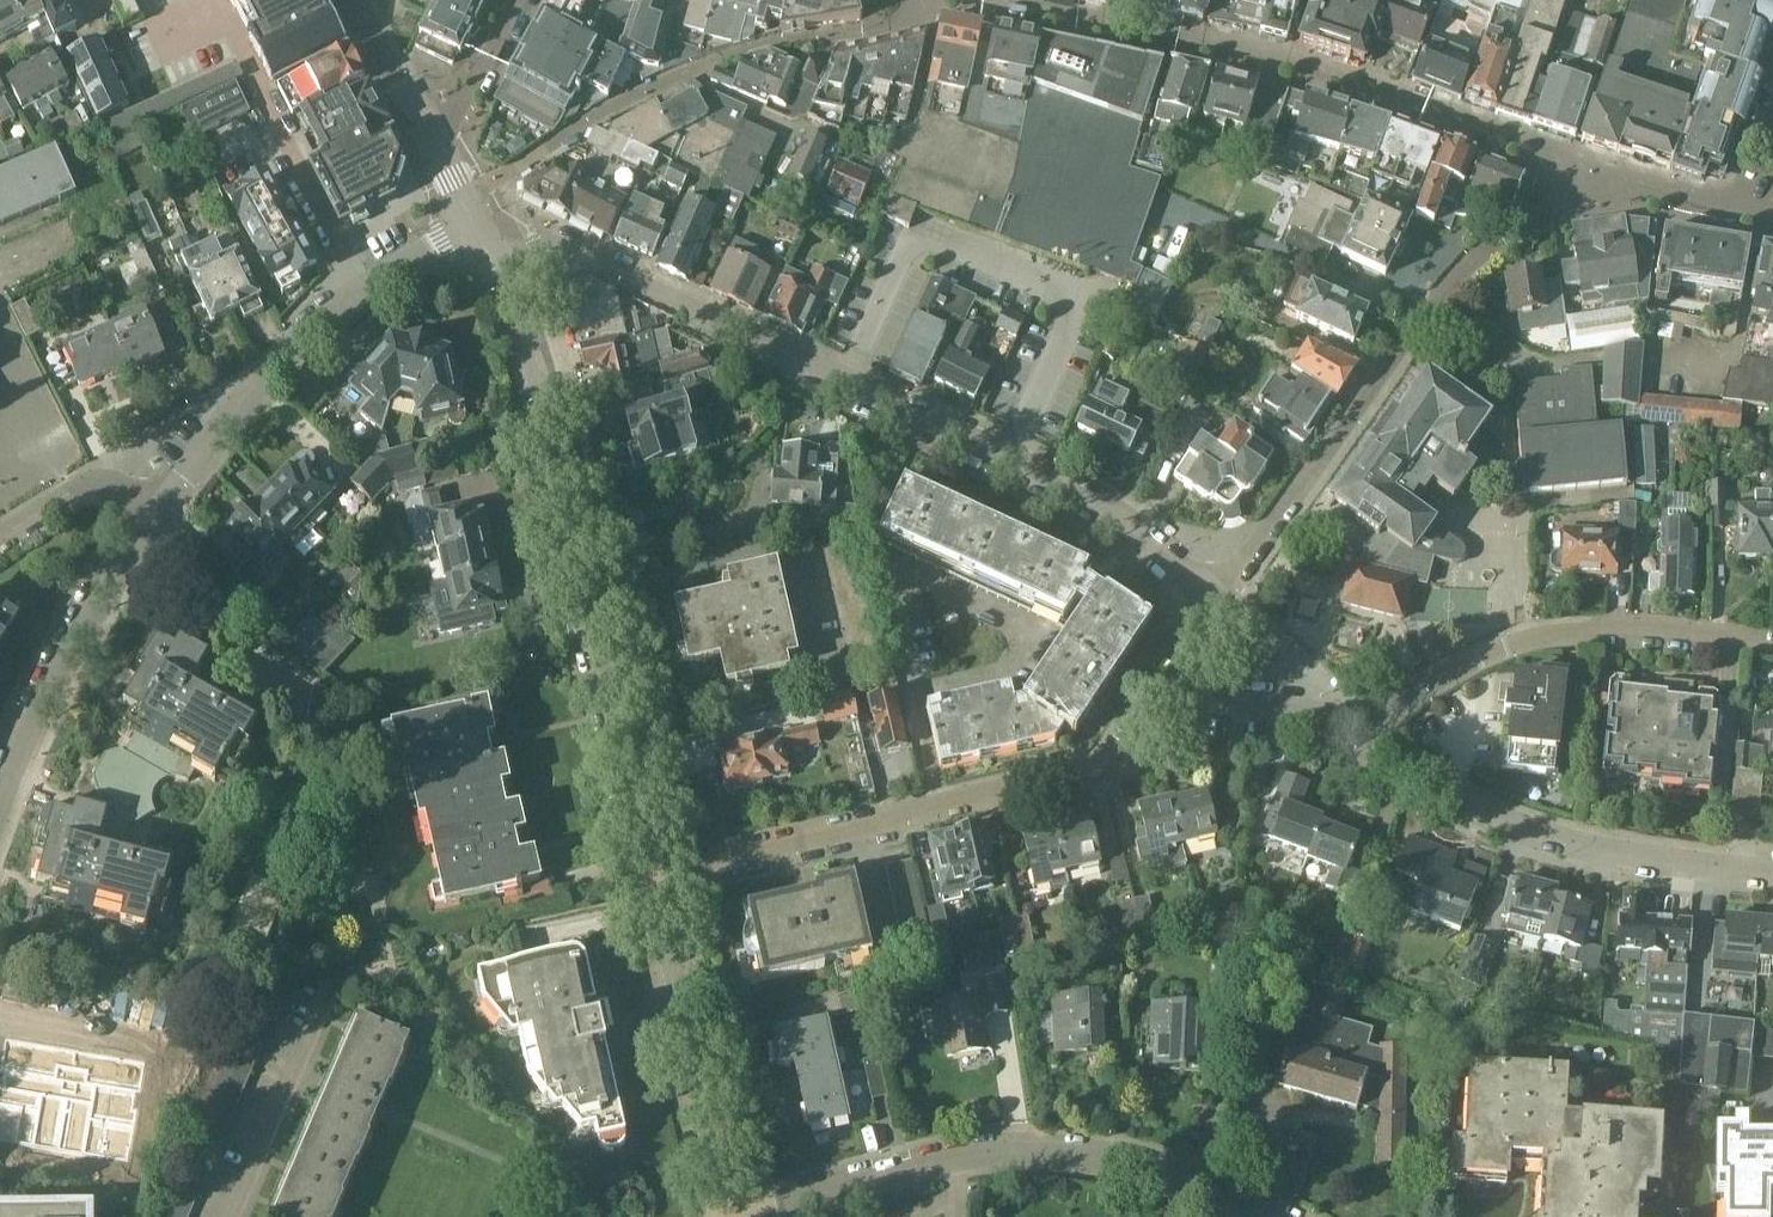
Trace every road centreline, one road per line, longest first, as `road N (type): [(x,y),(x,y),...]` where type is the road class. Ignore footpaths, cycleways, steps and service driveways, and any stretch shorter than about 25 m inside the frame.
road 1 (residential): [(1220,597),(1128,518),(1013,453),(554,243),(496,259)]
road 2 (residential): [(1746,208),(1600,176),(1502,233),(1446,292),(1220,597)]
road 3 (tertiary): [(652,872),(543,404),(496,259)]
road 4 (residential): [(471,211),(560,134),(699,68),(790,40),(978,4)]
road 5 (residential): [(1266,1216),(1211,1187),(1104,1158),(1027,1150),(953,1161),(749,1216)]
road 6 (residential): [(1772,865),(1553,838),(1470,803),(1363,722)]
road 7 (residential): [(165,509),(243,396),(363,282),(471,211)]
road 8 (residential): [(1363,722),(1508,644),(1629,627),(1772,641)]
road 9 (tertiary): [(731,1216),(652,872)]
road 10 (residential): [(0,813),(27,738),(165,509)]
road 11 (residential): [(652,872),(941,802)]
road 12 (residential): [(941,802),(1113,760),(1165,690)]
road 13 (tertiary): [(471,211),(356,0)]
road 14 (residential): [(471,211),(464,137),(522,0)]
road 15 (residential): [(941,802),(899,610)]
road 16 (residential): [(0,542),(93,482),(110,482),(165,509)]
road 17 (residential): [(1165,690),(1325,705)]

